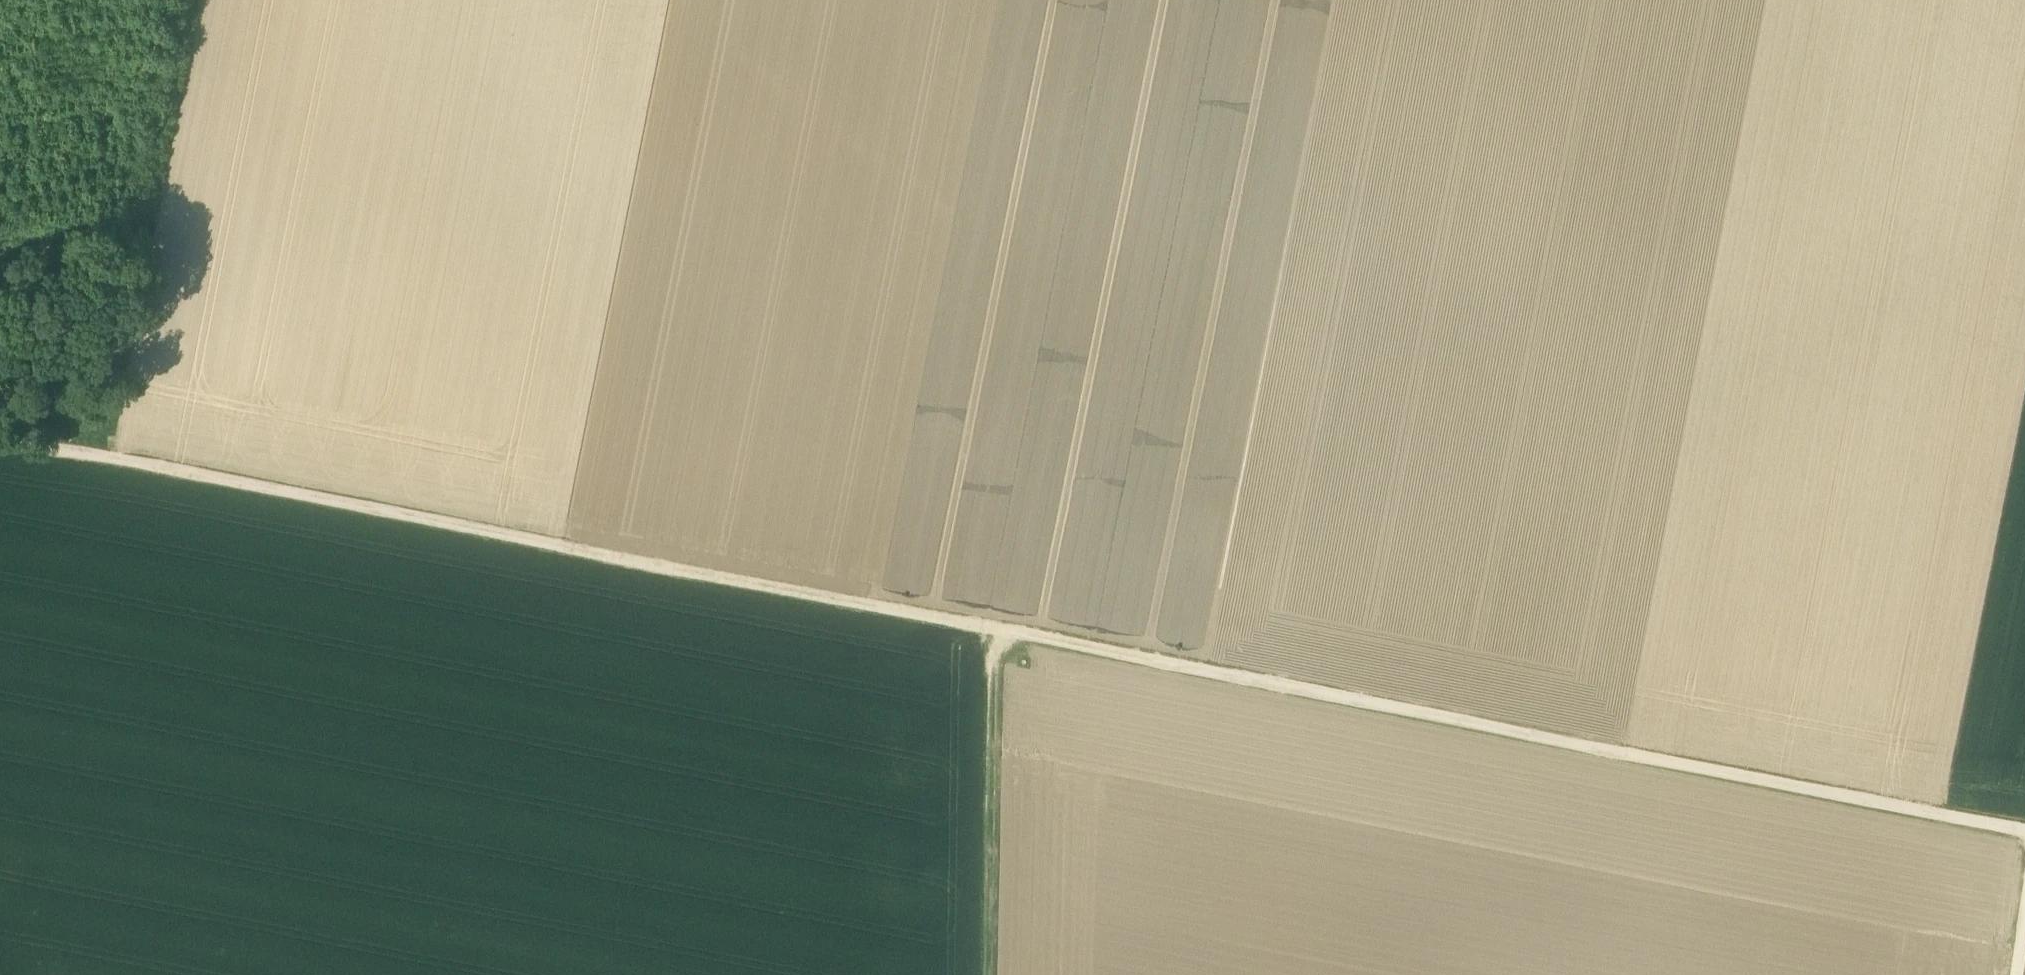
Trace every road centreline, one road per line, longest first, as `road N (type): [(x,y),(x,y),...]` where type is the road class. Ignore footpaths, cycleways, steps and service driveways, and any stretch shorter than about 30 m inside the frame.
road 1 (track): [(0,438),(2024,828)]
road 2 (track): [(983,974),(990,627)]

